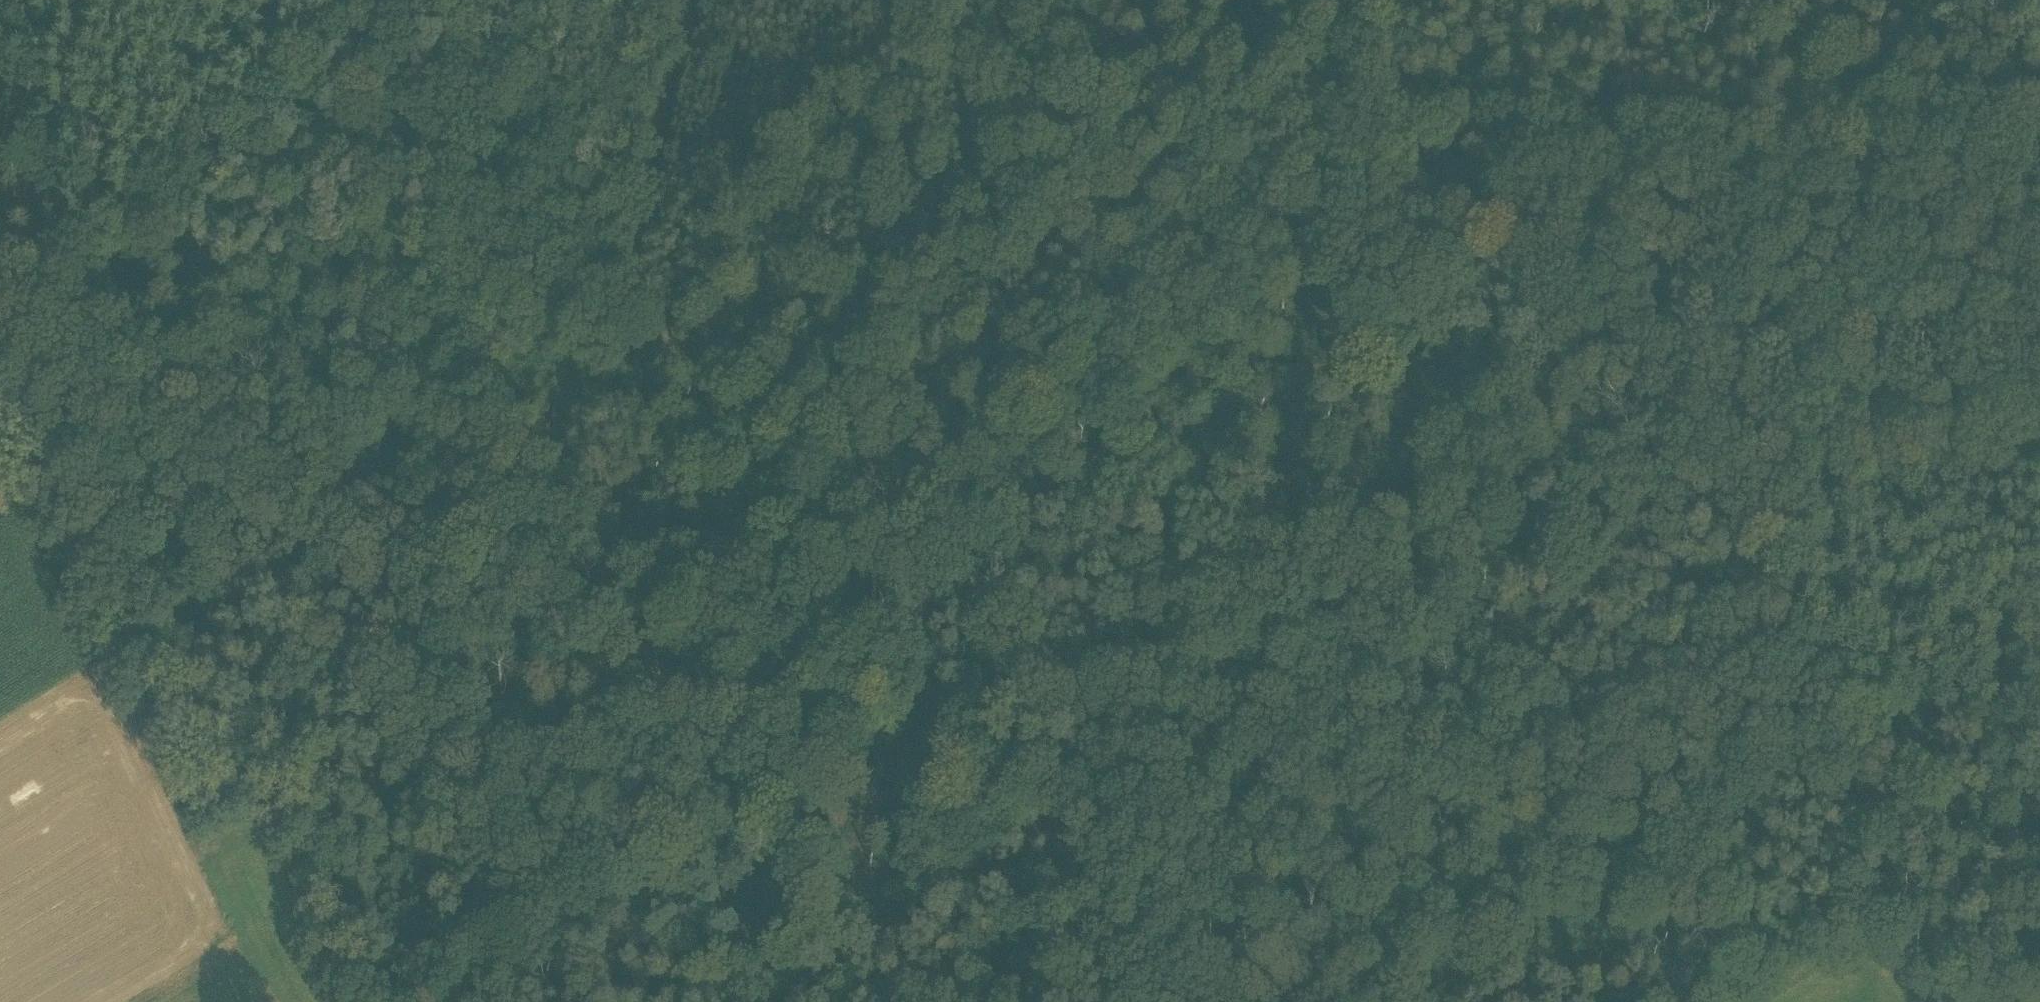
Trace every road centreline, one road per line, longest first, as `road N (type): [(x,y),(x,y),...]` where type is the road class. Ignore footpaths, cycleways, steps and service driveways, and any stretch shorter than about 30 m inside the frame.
road 1 (track): [(1160,1001),(401,0)]
road 2 (track): [(628,298),(369,470),(247,615),(226,651),(236,688),(303,716),(313,762),(283,831),(310,896),(362,884),(344,823)]
road 3 (track): [(628,298),(698,0)]
road 4 (track): [(404,4),(161,188)]

